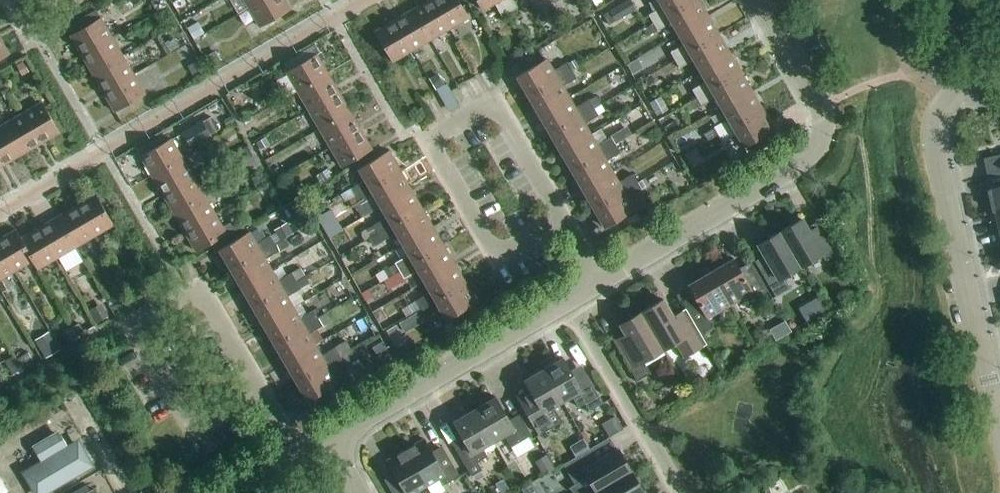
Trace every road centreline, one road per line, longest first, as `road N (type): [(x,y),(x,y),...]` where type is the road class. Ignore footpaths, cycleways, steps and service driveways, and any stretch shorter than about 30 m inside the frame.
road 1 (residential): [(758,0),(823,114),(816,153),(597,284)]
road 2 (residential): [(999,408),(937,134),(939,116),(958,92),(999,85)]
road 3 (residential): [(565,225),(494,104),(429,141),(500,263)]
road 4 (residential): [(261,392),(204,292),(187,292),(144,316),(138,333),(194,429)]
road 5 (residential): [(567,302),(353,426),(337,450)]
road 6 (residential): [(679,492),(567,302)]

